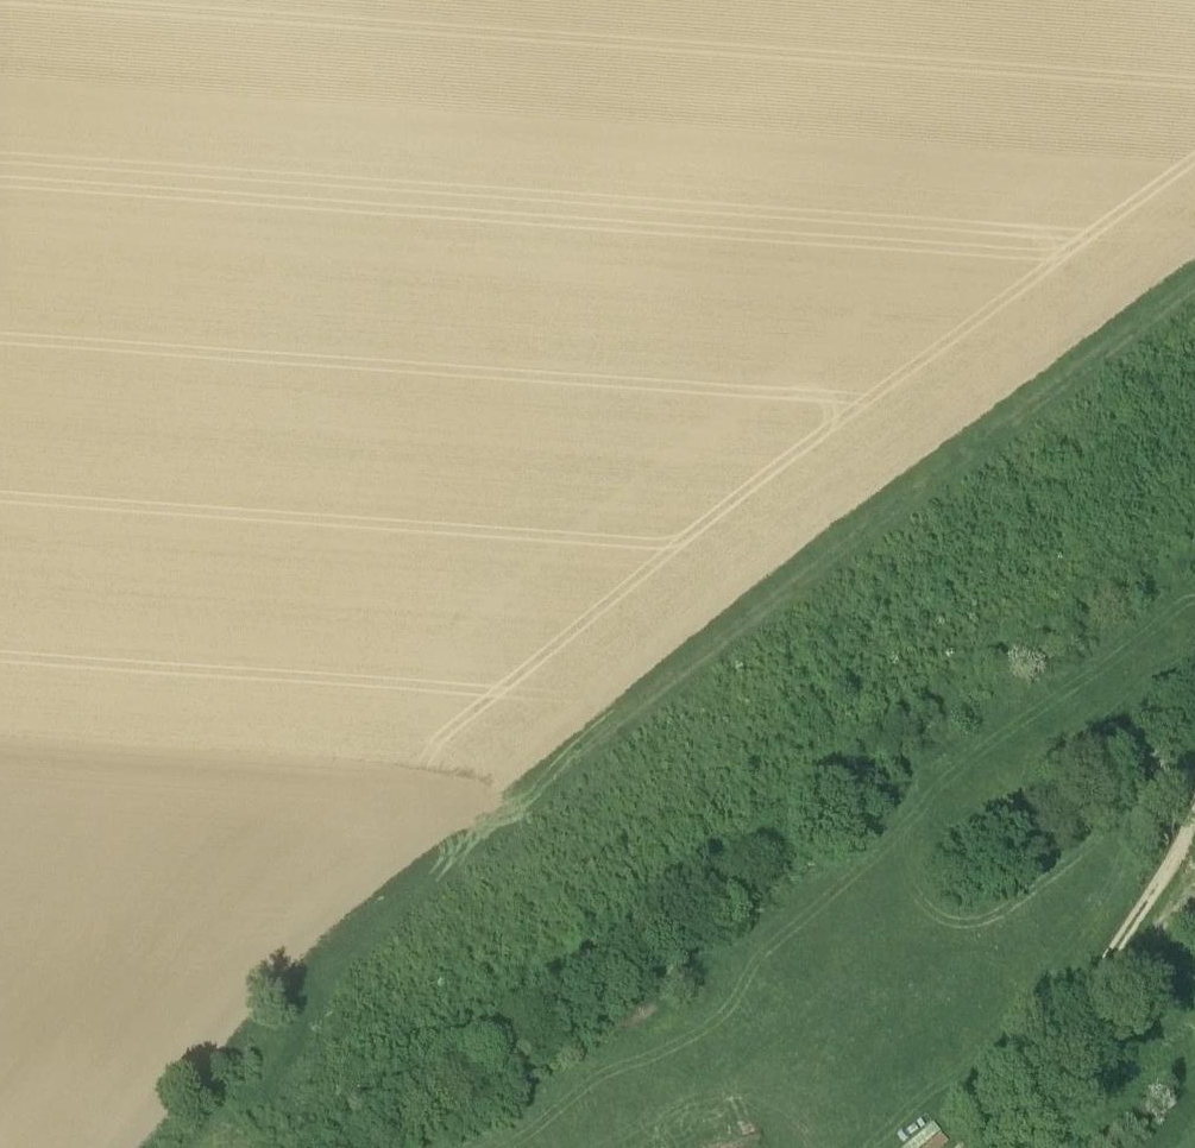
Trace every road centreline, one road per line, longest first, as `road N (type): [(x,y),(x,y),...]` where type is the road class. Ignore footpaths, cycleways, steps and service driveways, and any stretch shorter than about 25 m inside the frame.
road 1 (track): [(964,1147),(1024,1082),(1154,891),(1194,807)]

